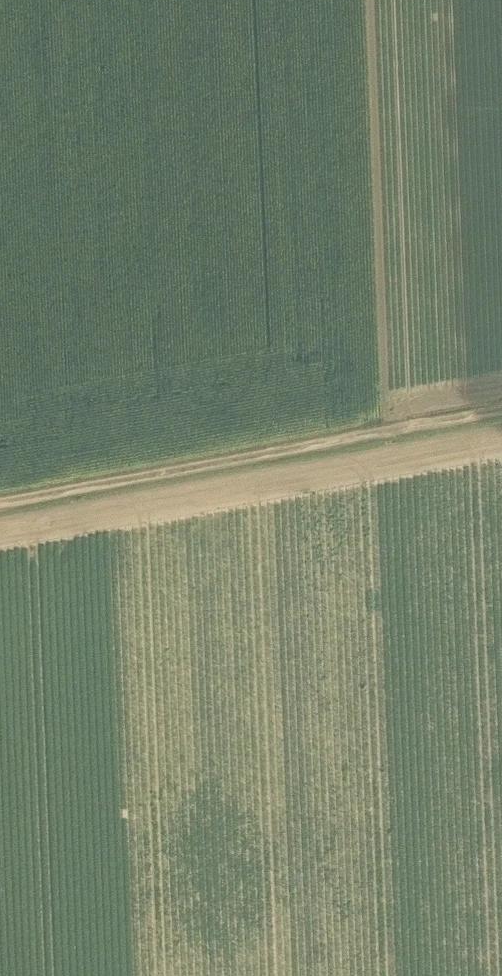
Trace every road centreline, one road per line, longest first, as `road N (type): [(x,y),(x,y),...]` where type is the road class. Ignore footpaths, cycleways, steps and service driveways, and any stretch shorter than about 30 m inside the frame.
road 1 (track): [(0,508),(501,414)]

